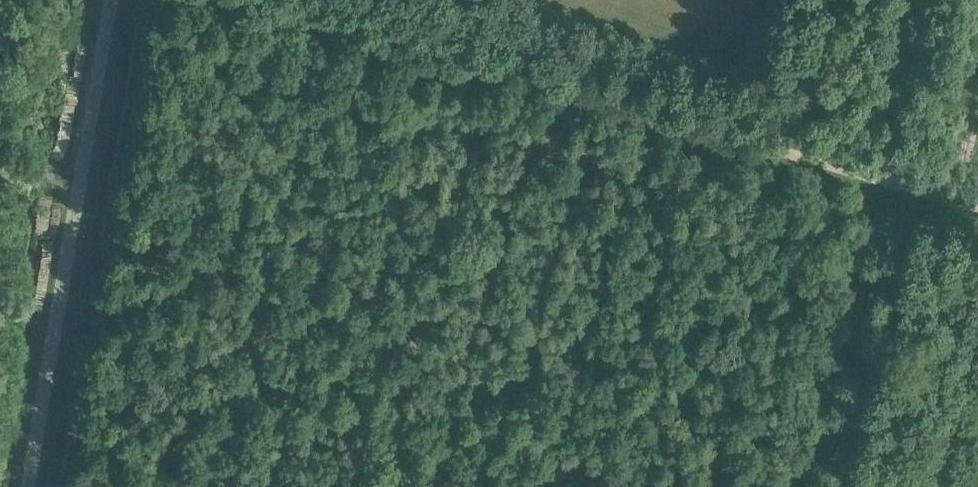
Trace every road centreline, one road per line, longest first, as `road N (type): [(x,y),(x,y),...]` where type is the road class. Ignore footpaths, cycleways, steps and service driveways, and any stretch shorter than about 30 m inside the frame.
road 1 (unclassified): [(30,486),(114,0)]
road 2 (track): [(793,153),(835,0)]

